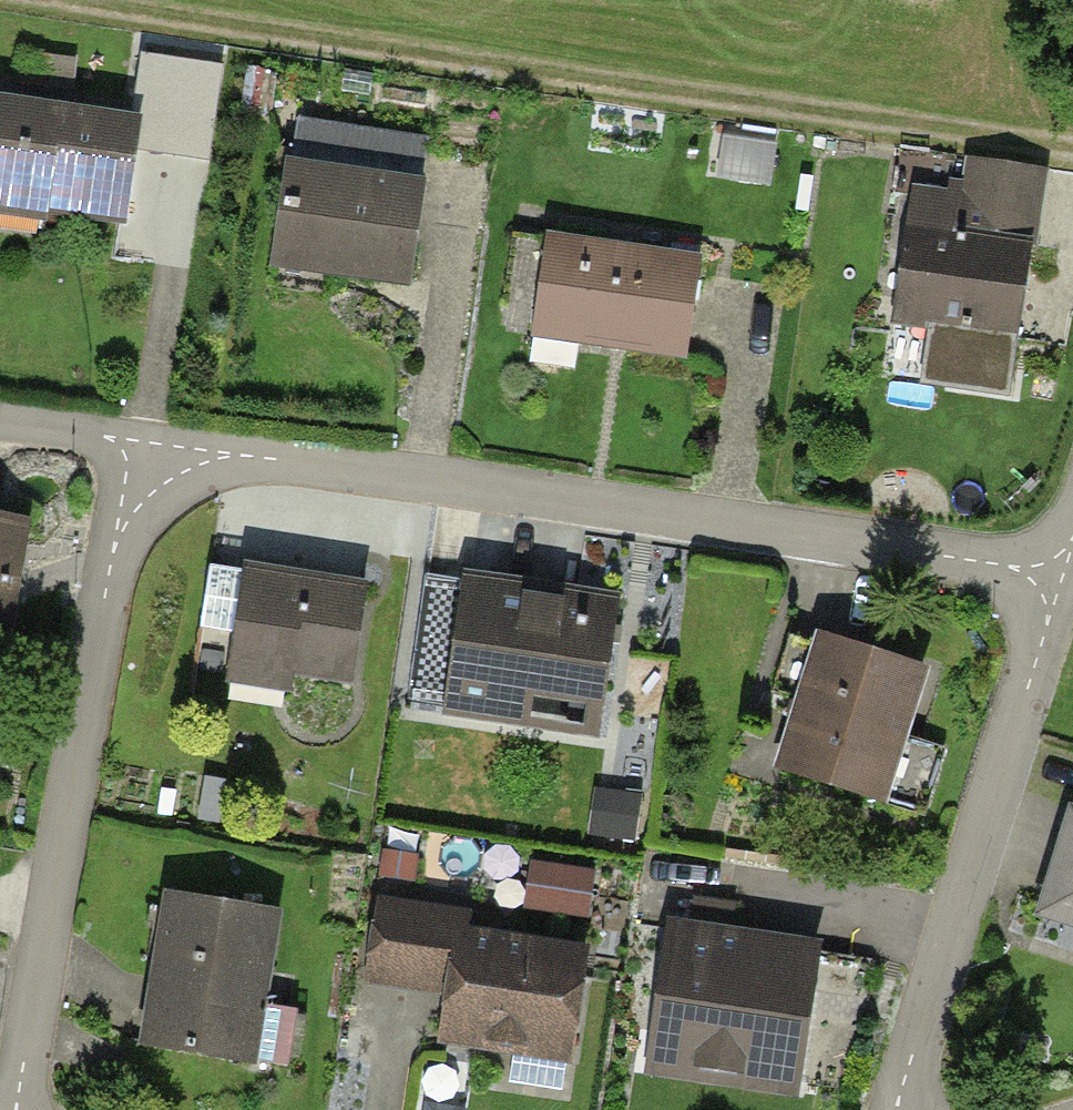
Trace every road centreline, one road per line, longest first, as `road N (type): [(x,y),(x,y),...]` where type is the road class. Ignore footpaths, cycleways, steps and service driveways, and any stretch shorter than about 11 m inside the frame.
road 1 (residential): [(901,1109),(1046,630),(1050,573),(243,455),(151,465)]
road 2 (track): [(1072,150),(107,0)]
road 3 (residential): [(17,1109),(116,544),(151,465)]
road 4 (residential): [(151,465),(103,436),(0,424)]

